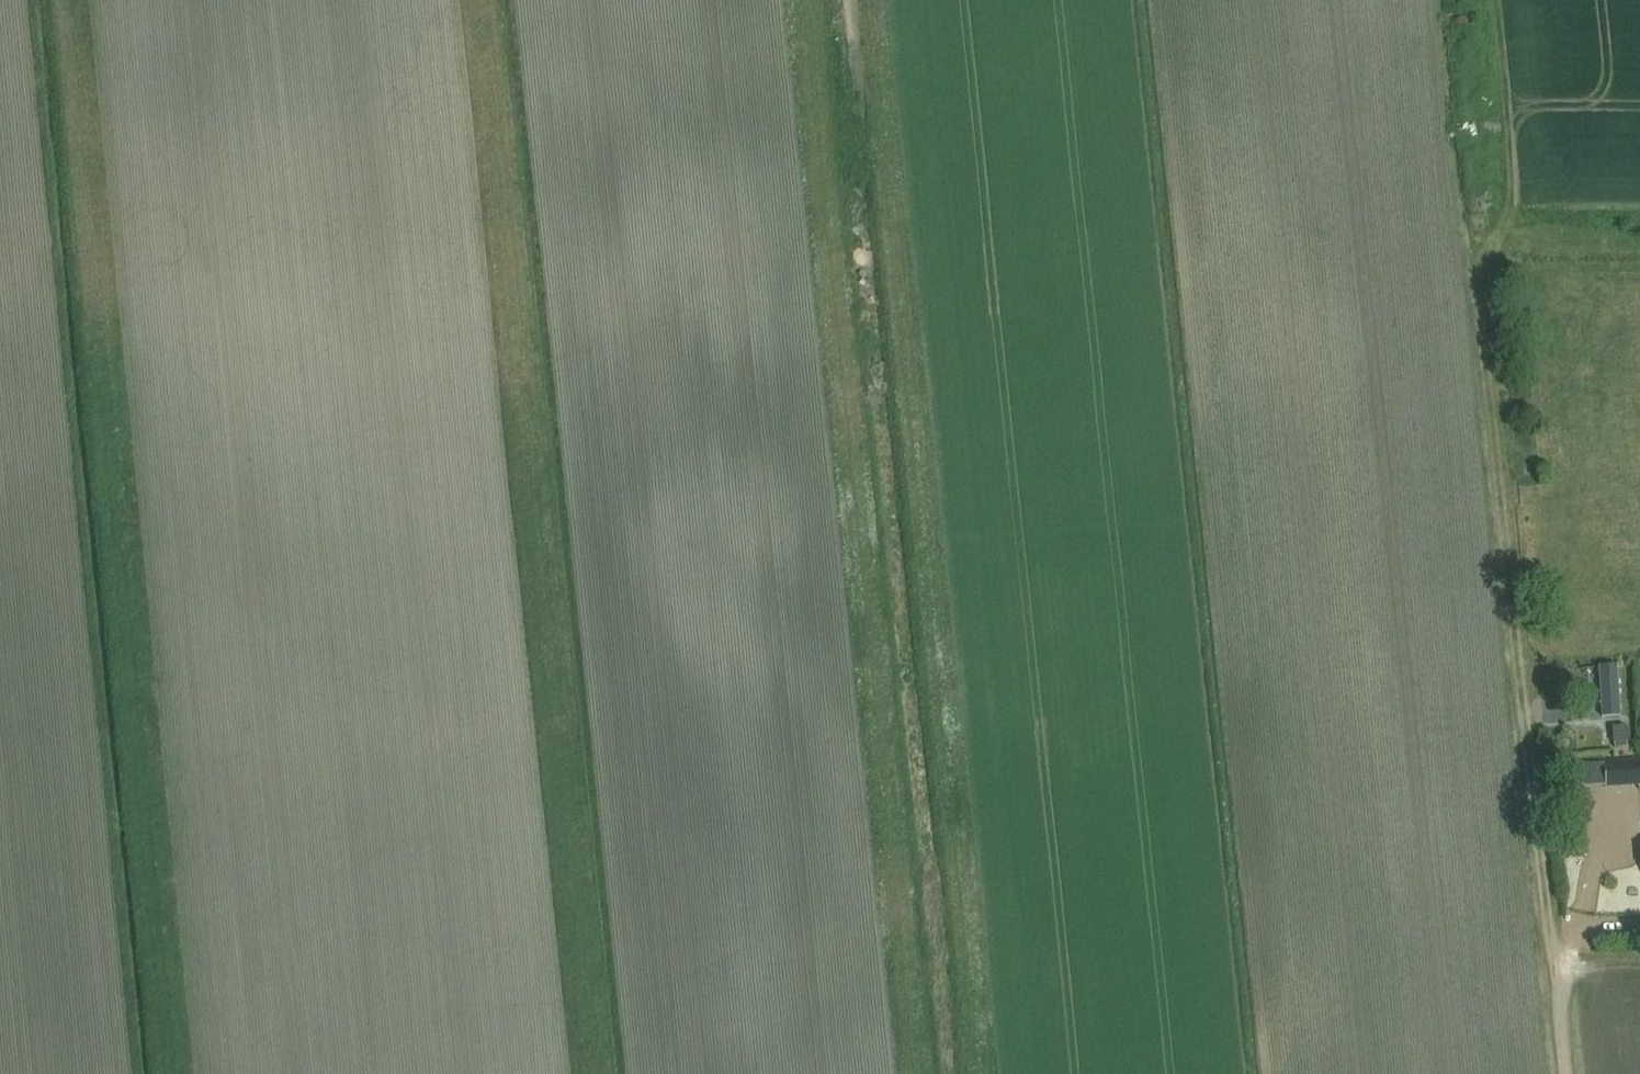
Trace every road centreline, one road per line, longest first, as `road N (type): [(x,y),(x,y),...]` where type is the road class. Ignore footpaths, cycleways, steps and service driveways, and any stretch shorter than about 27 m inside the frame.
road 1 (track): [(1490,0),(1513,168),(1481,240),(1523,687)]

